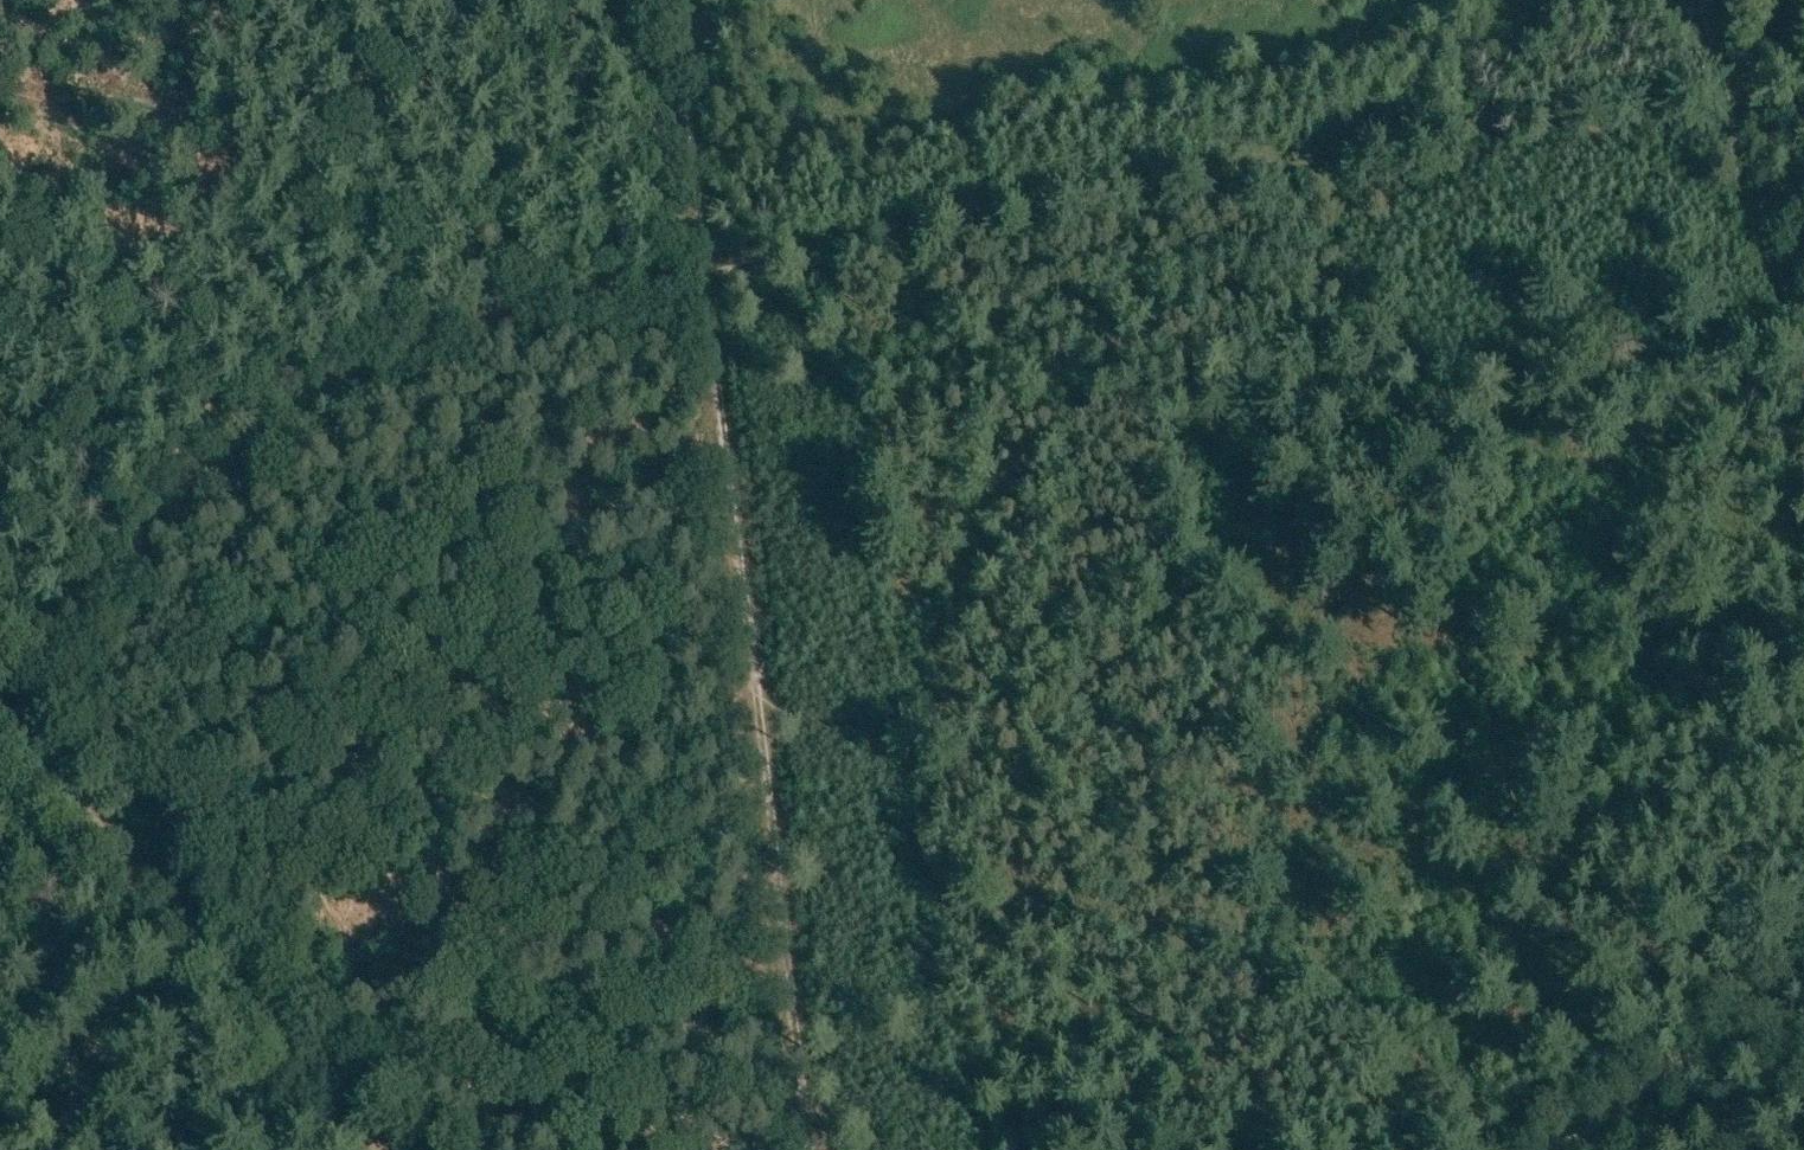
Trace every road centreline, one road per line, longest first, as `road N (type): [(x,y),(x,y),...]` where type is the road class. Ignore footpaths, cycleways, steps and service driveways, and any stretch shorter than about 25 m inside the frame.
road 1 (track): [(600,280),(533,294),(342,360),(274,402),(188,473),(39,686),(20,734)]
road 2 (track): [(1803,331),(1724,83),(1276,165)]
road 3 (track): [(0,711),(375,1149)]
road 4 (track): [(1276,165),(713,258)]
road 5 (track): [(713,258),(750,676)]
road 6 (track): [(1803,965),(1635,1089)]

